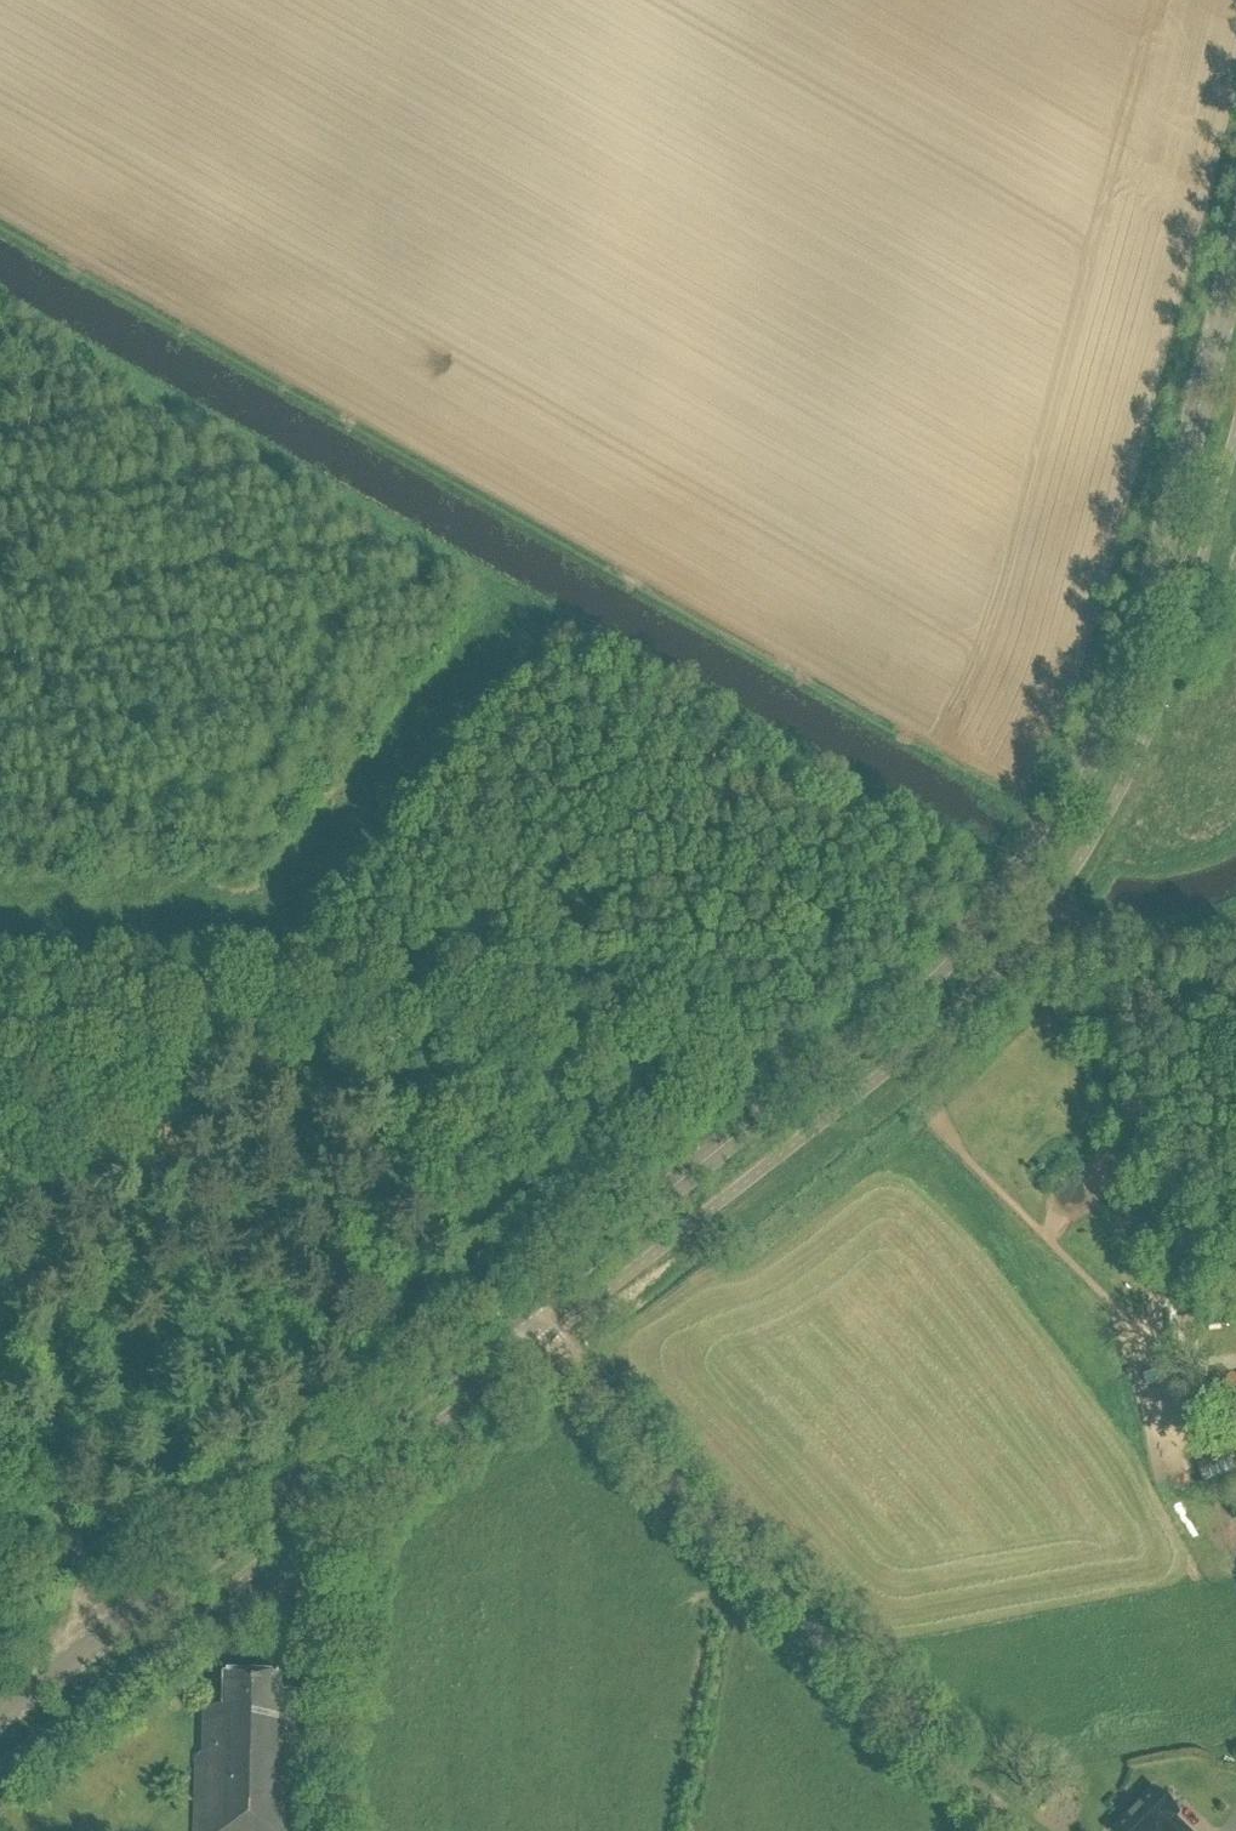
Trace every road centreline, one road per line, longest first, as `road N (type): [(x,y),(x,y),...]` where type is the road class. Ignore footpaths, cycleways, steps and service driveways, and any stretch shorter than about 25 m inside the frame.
road 1 (secondary): [(525,1306),(918,991),(1014,889),(1114,714),(1235,263)]
road 2 (track): [(1014,889),(0,315)]
road 3 (unclassified): [(1018,1830),(726,1538),(525,1306)]
road 4 (secondary): [(0,1721),(525,1306)]

